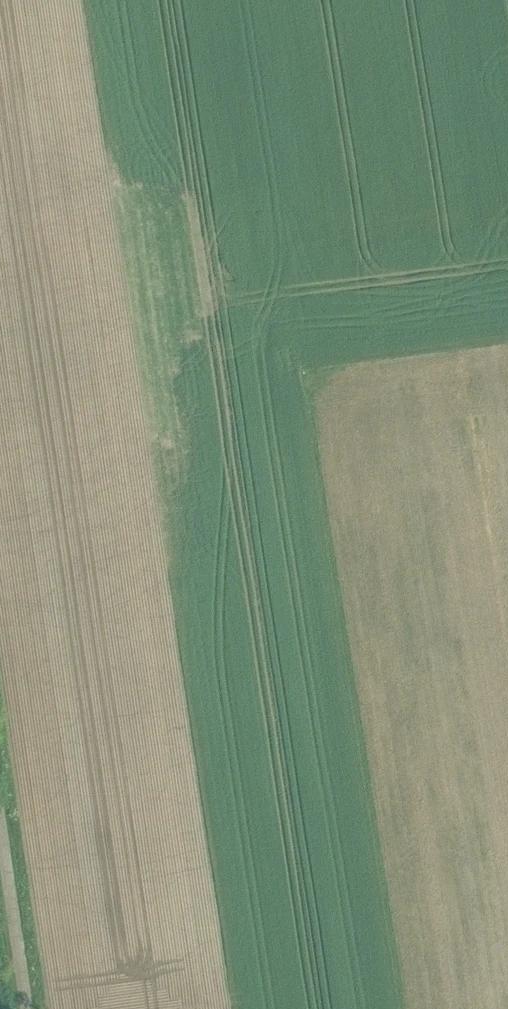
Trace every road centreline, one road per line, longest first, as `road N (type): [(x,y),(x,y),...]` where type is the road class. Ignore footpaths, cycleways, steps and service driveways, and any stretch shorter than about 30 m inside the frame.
road 1 (unclassified): [(0,874),(20,1008)]

